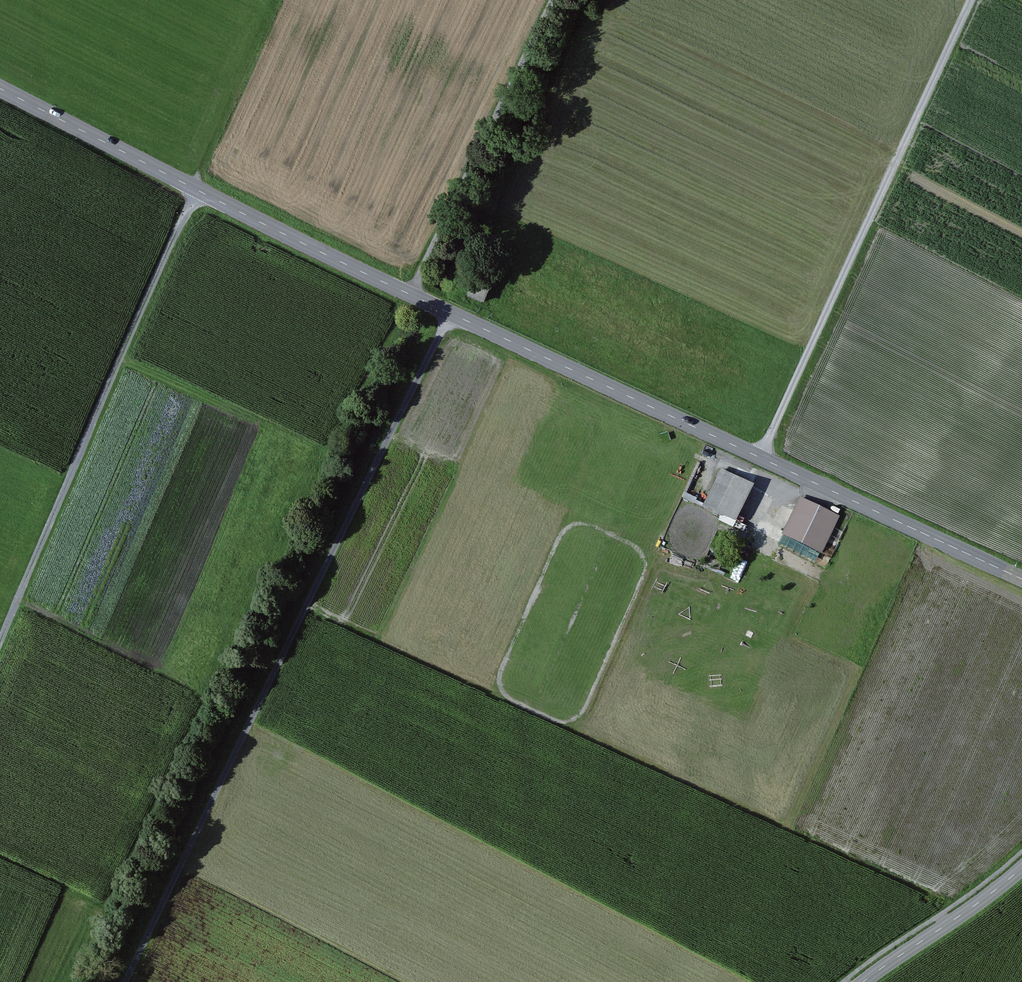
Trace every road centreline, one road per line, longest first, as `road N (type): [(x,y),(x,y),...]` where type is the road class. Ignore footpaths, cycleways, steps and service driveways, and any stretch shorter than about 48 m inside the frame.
road 1 (secondary): [(1021,579),(305,244),(0,88)]
road 2 (track): [(450,313),(130,981)]
road 3 (track): [(760,457),(976,0)]
road 4 (track): [(198,190),(0,645)]
road 5 (track): [(548,0),(411,295)]
road 6 (tertiary): [(863,981),(1021,867)]

